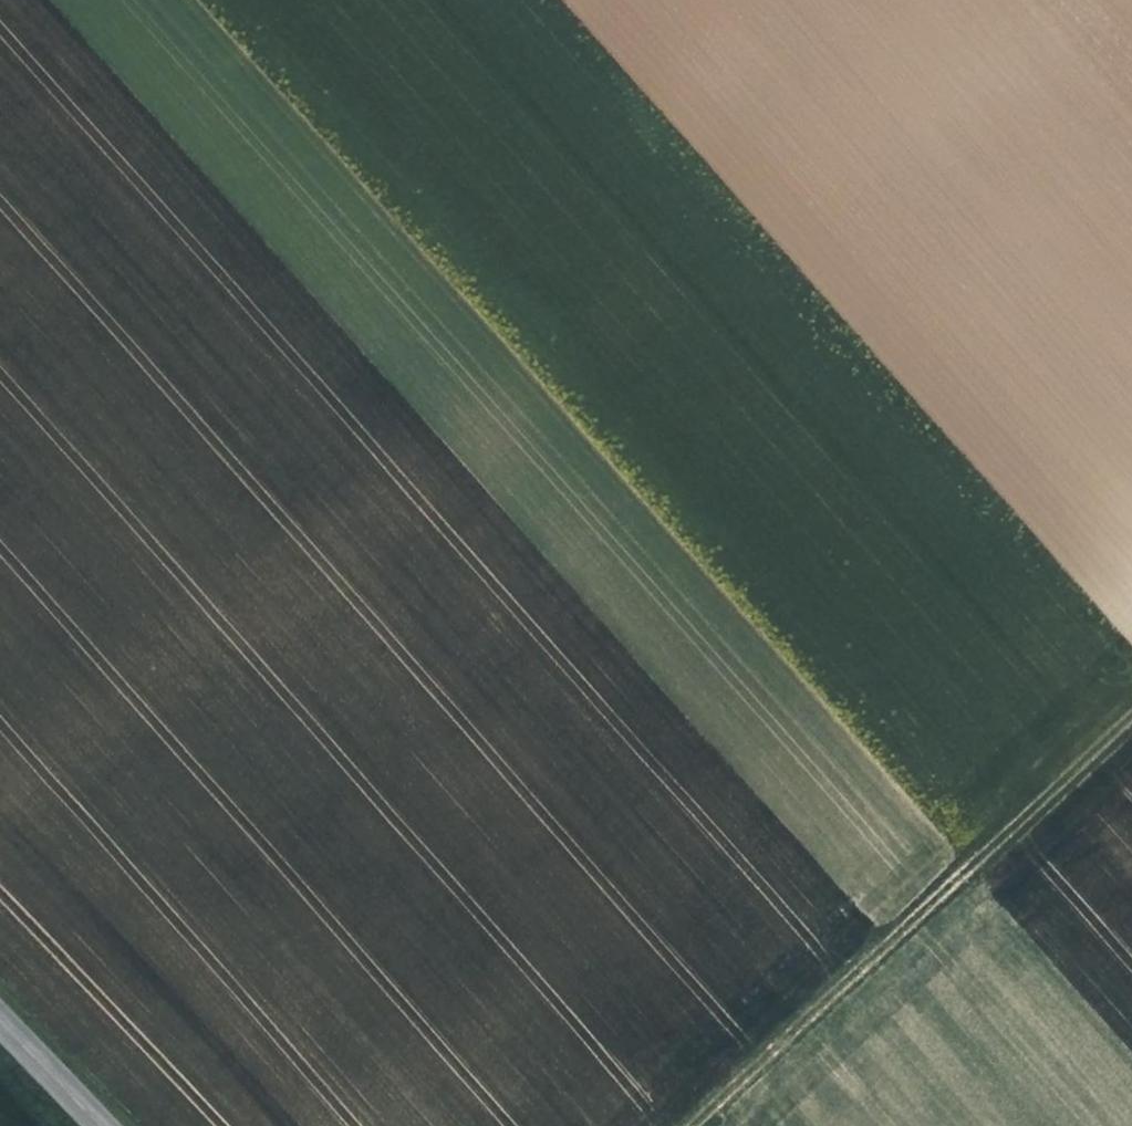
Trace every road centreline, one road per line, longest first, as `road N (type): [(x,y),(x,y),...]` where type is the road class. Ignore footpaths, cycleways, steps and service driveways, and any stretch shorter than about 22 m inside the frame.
road 1 (track): [(1131,716),(701,1125)]
road 2 (tertiary): [(0,1021),(101,1125)]

